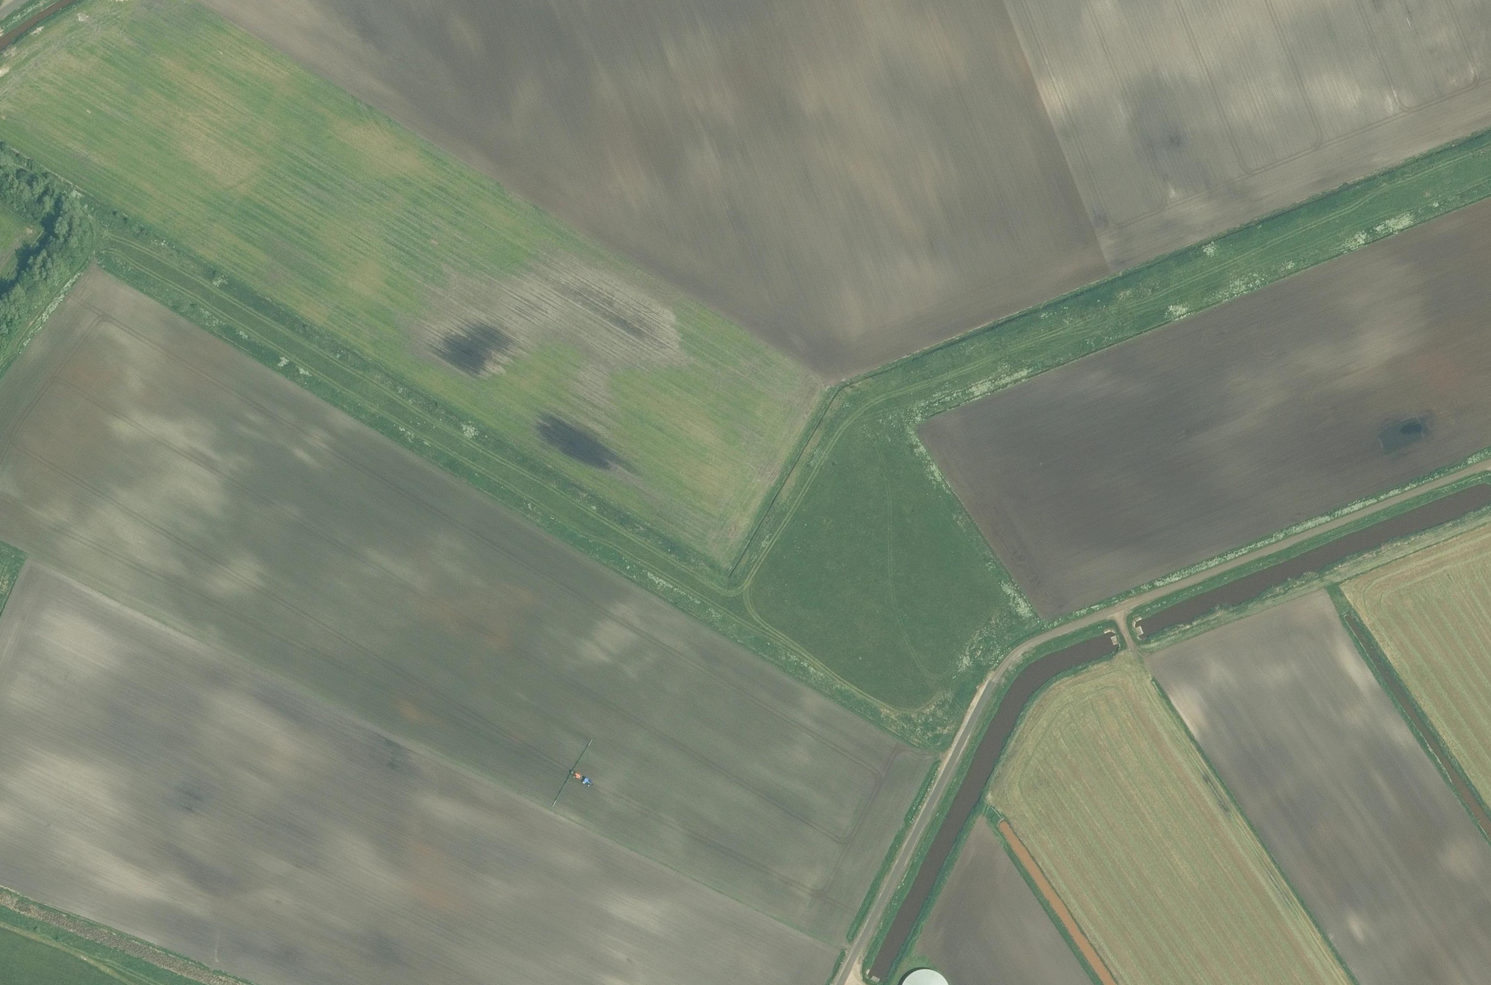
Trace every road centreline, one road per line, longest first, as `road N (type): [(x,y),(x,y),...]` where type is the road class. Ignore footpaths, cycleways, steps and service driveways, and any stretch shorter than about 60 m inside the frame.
road 1 (unclassified): [(840,984),(1011,658),(1490,462)]

